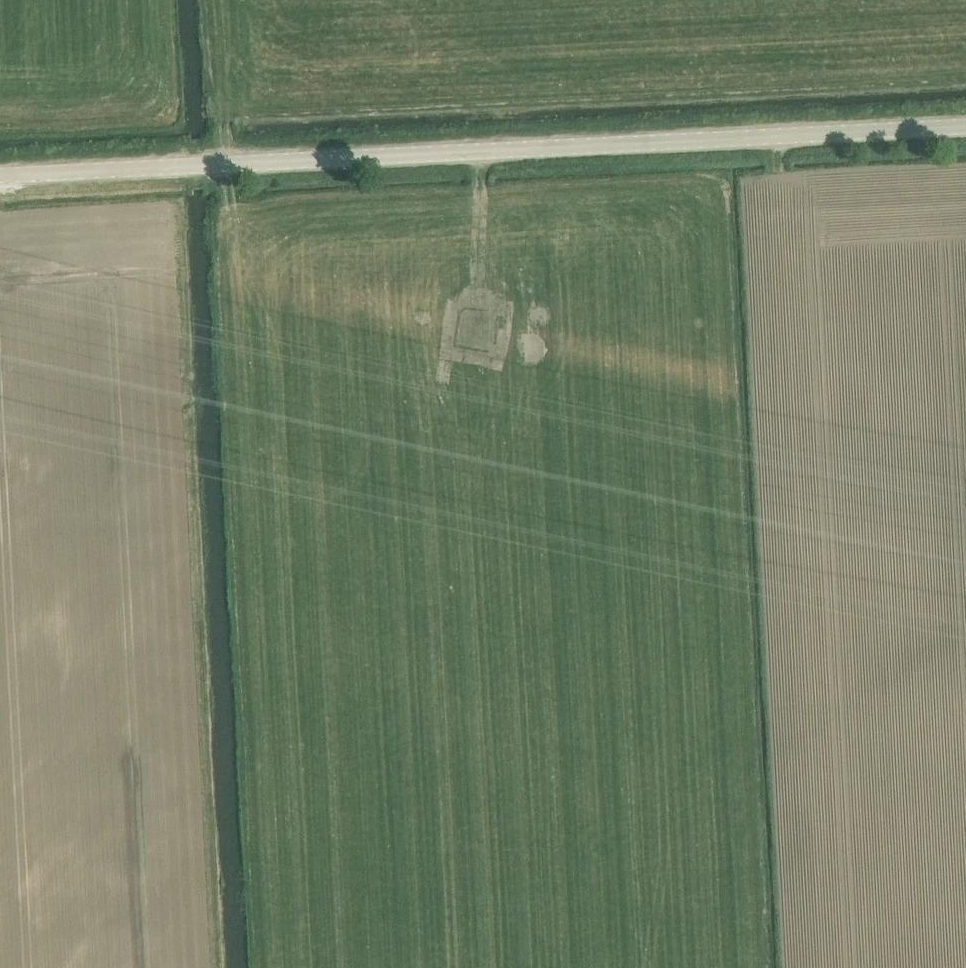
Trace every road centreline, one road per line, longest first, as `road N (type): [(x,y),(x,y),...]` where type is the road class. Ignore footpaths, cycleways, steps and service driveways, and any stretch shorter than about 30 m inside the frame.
road 1 (unclassified): [(0,175),(965,126)]

